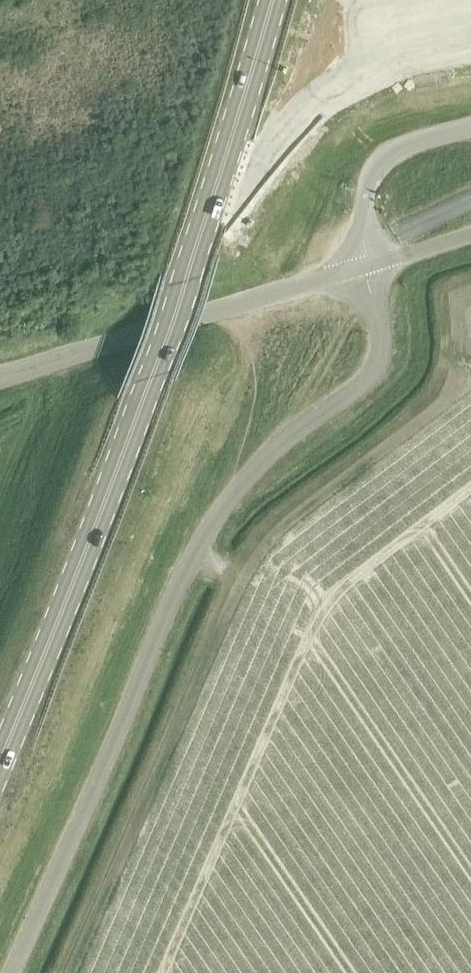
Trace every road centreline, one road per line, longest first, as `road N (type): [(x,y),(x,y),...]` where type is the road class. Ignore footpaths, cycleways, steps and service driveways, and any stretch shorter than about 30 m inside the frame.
road 1 (unclassified): [(9,972),(196,550),(280,444),(370,375),(383,339),(365,265)]
road 2 (primary): [(0,758),(127,445),(271,0)]
road 3 (unclassified): [(0,377),(365,265)]
road 4 (unclassified): [(365,265),(367,184),(381,160),(470,128)]

